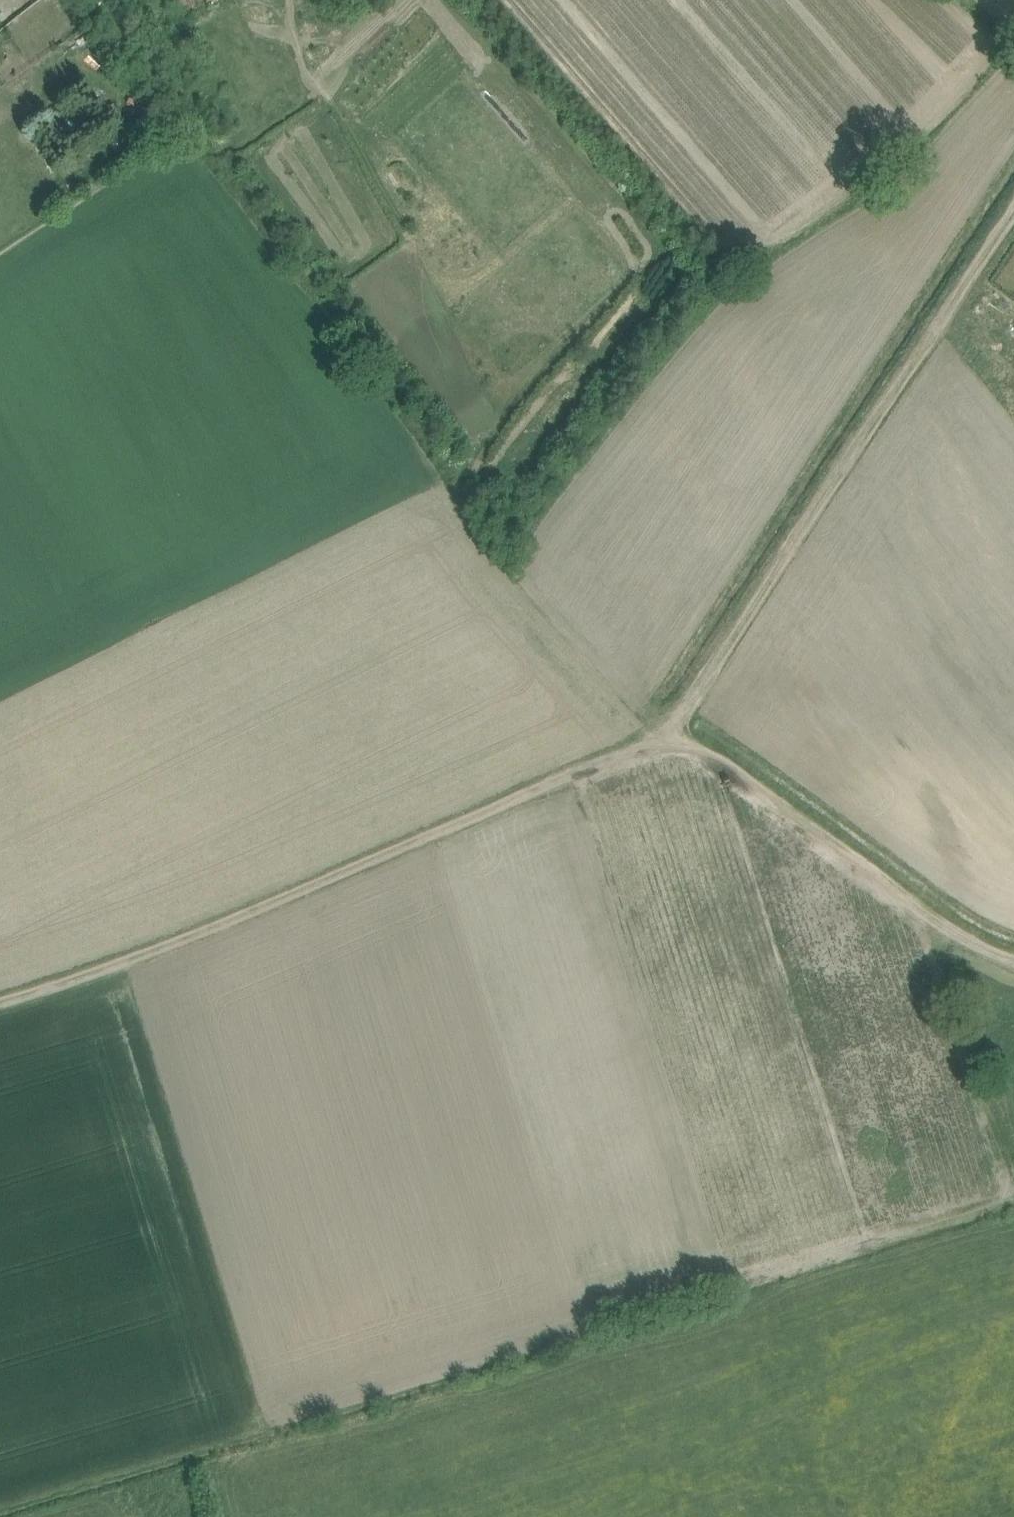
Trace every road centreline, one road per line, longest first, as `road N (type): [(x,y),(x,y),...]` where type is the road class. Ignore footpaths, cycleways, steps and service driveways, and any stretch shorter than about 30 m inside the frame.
road 1 (track): [(0,1000),(48,988),(658,741)]
road 2 (track): [(1013,206),(658,741)]
road 3 (track): [(1013,976),(931,928),(658,741)]

